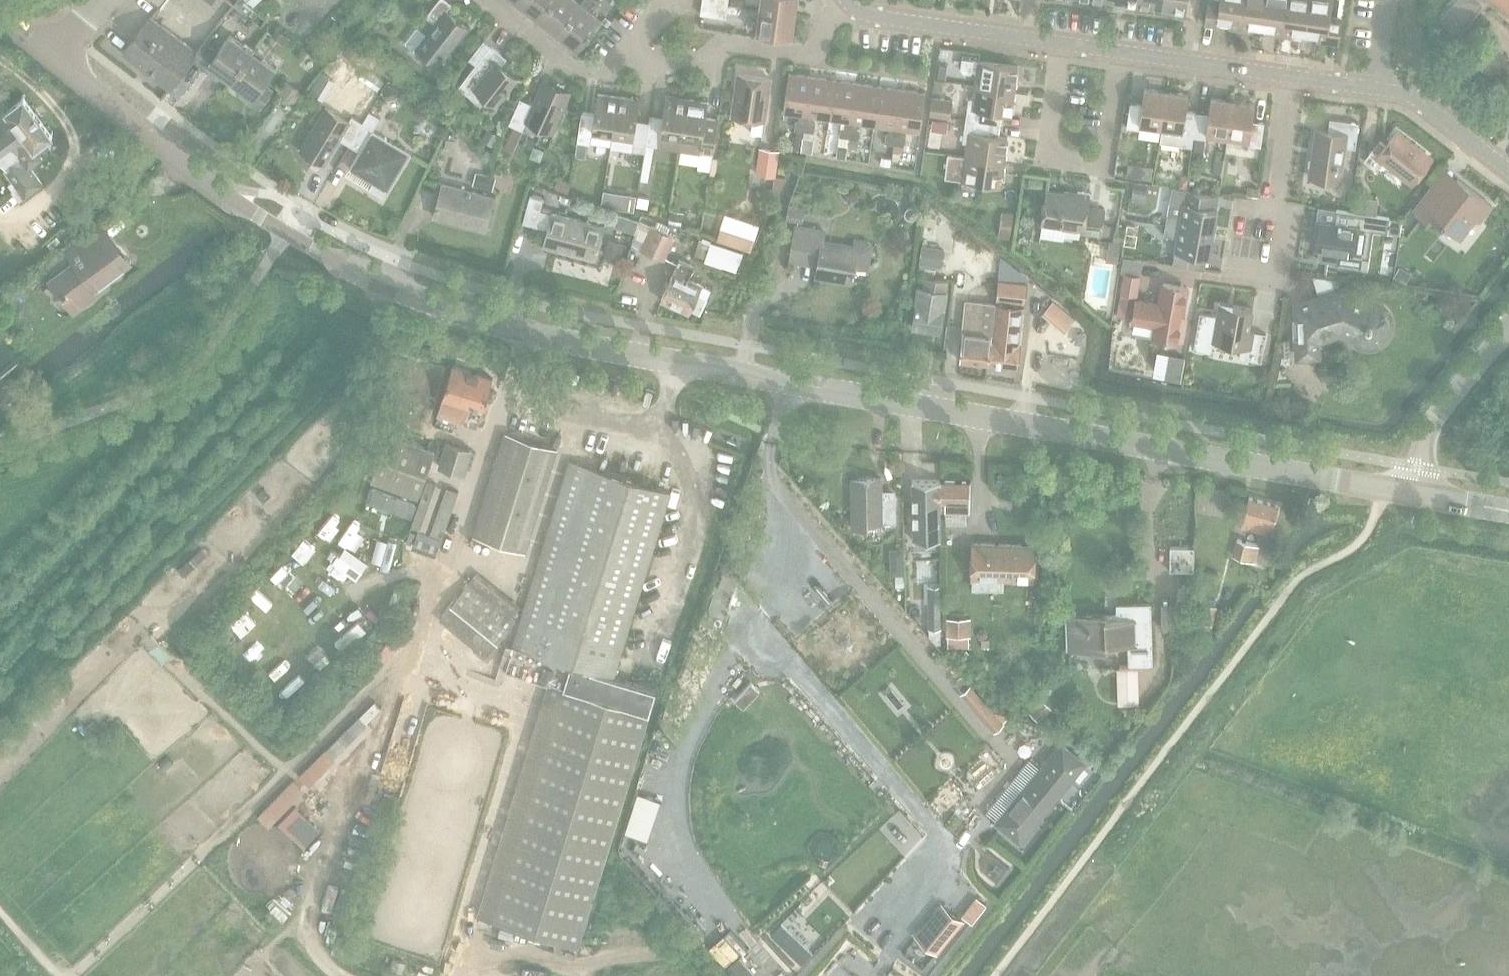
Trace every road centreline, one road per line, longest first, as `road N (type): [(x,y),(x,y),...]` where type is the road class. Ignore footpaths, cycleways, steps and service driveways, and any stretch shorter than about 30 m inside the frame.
road 1 (tertiary): [(1390,489),(535,335),(439,305),(286,232),(215,187),(50,57)]
road 2 (track): [(1390,489),(1359,543),(1292,586),(994,975)]
road 3 (residential): [(1121,54),(1103,158),(1040,150),(1062,45)]
road 4 (residential): [(634,44),(713,57),(792,56),(845,2)]
road 5 (residential): [(1062,45),(860,13),(845,2)]
road 6 (residential): [(1390,489),(1413,466),(1421,432),(1508,322)]
road 7 (residential): [(490,0),(575,64),(608,72),(634,44)]
road 8 (residential): [(1292,77),(1121,54)]
road 9 (residential): [(1209,267),(1281,277),(1290,211),(1266,208)]
road 10 (residential): [(1508,170),(1417,96),(1374,89)]
road 11 (residential): [(1266,208),(1292,77)]
road 12 (tertiary): [(1508,509),(1390,489)]

